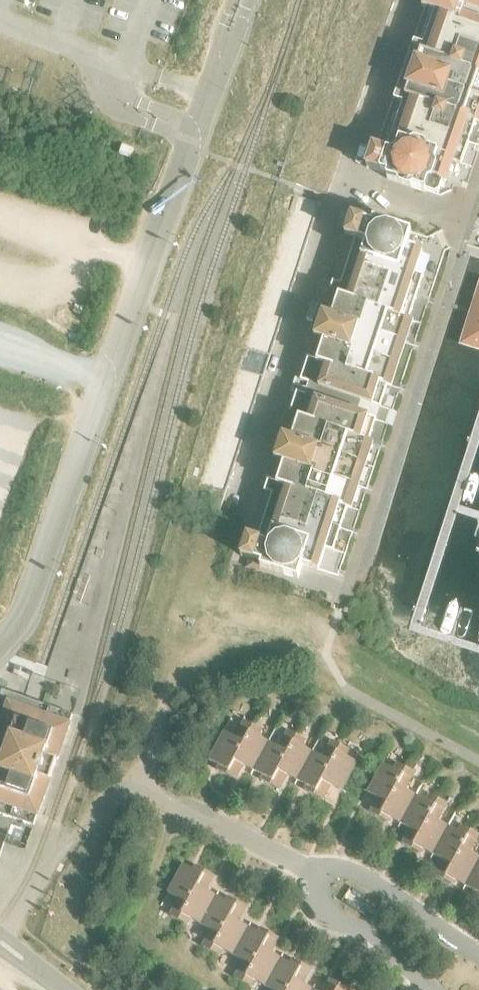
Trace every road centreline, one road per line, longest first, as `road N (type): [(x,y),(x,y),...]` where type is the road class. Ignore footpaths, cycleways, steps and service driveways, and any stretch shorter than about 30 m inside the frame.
road 1 (unclassified): [(0,643),(31,601),(236,23)]

